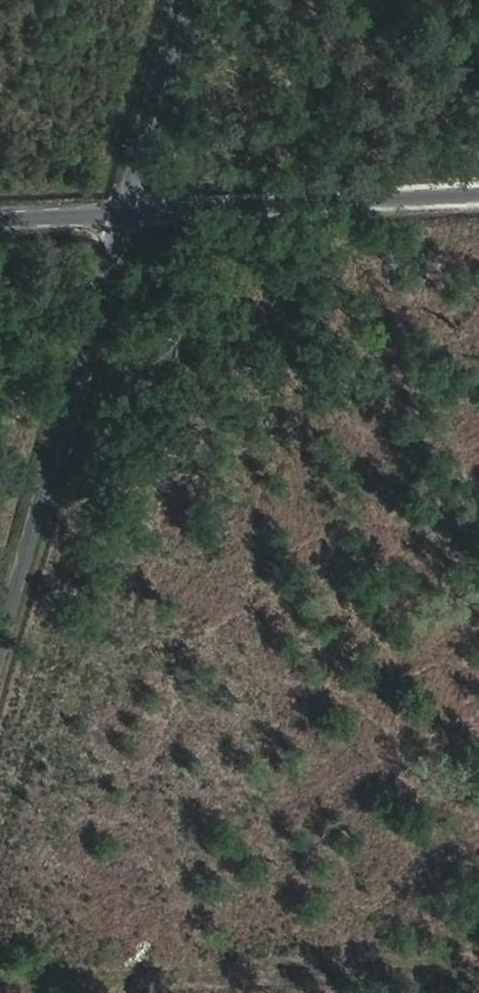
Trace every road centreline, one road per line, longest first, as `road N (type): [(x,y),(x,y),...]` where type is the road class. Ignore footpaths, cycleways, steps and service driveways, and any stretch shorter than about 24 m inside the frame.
road 1 (track): [(0,985),(478,961)]
road 2 (residential): [(0,645),(121,219)]
road 3 (unclassified): [(121,219),(478,199)]
road 4 (track): [(184,0),(121,219)]
road 5 (unclassified): [(0,226),(121,219)]

